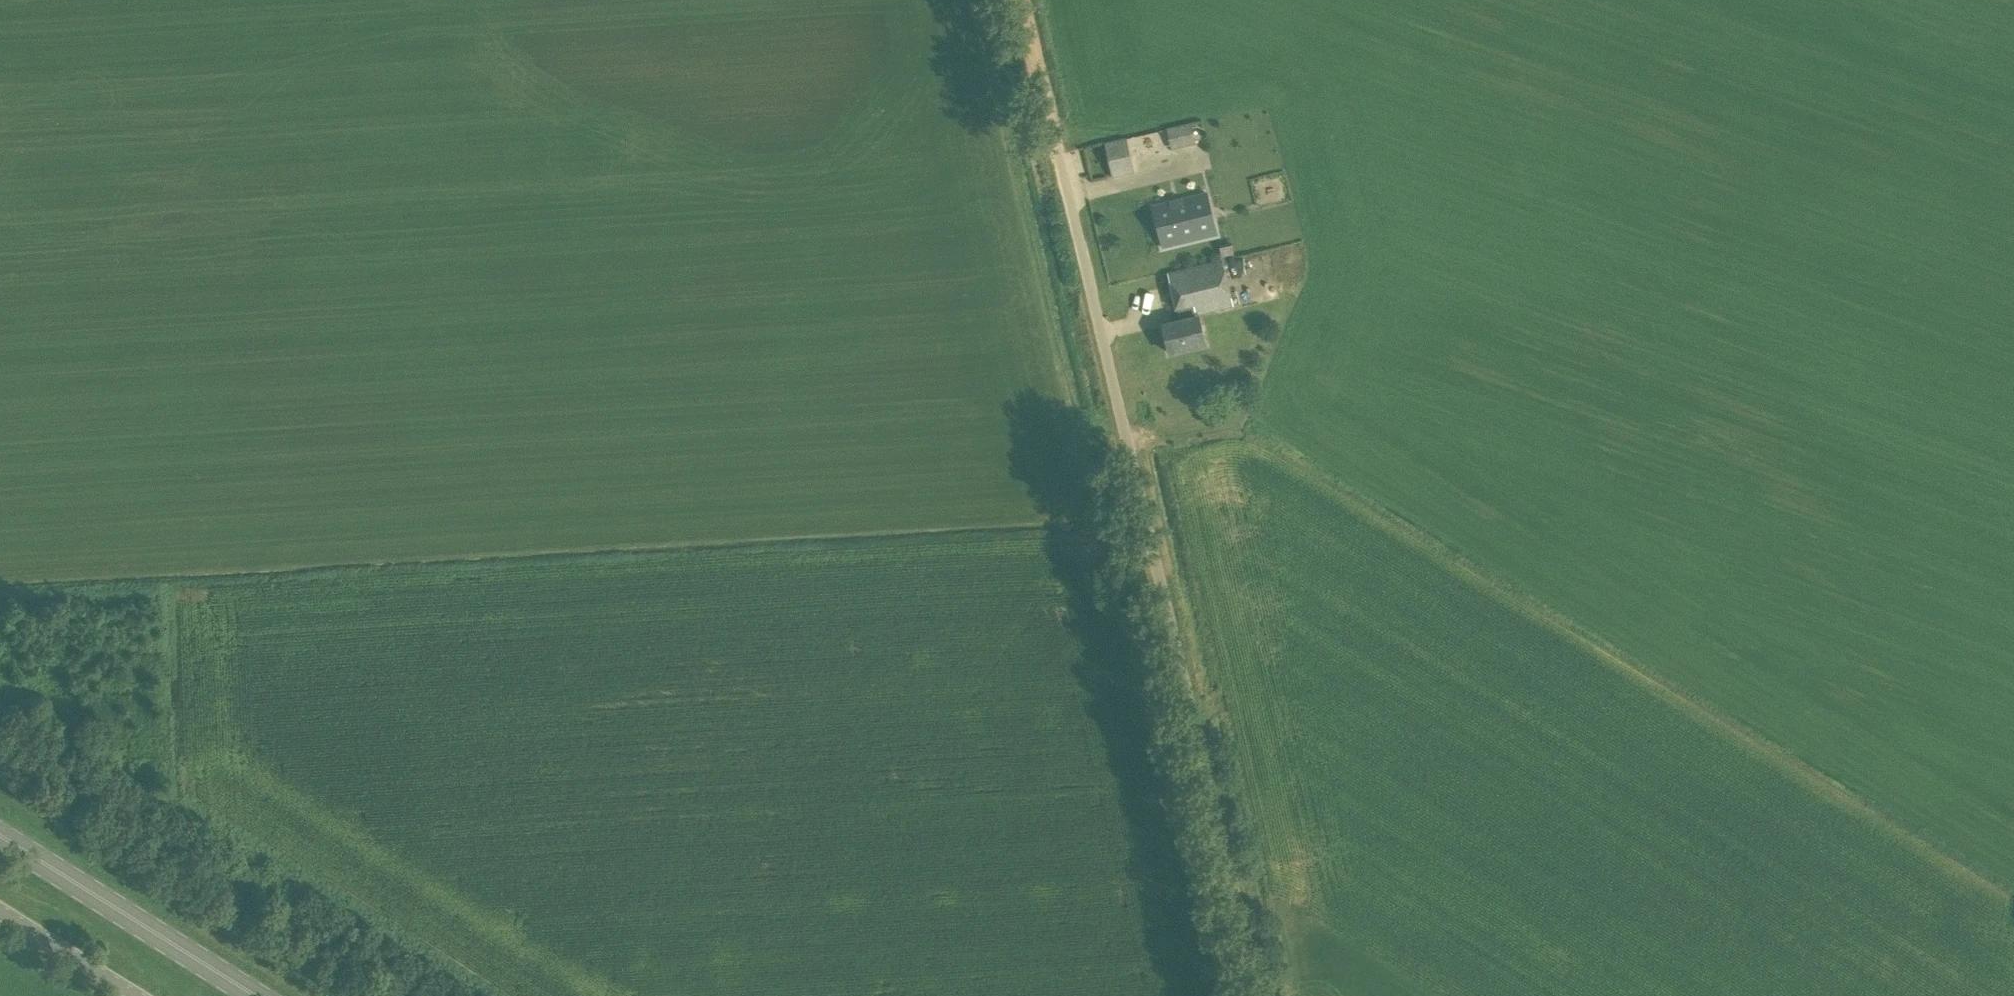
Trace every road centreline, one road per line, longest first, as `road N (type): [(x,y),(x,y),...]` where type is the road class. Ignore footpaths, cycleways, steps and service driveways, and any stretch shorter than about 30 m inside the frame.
road 1 (unclassified): [(1259,995),(1039,108)]
road 2 (primary): [(261,995),(0,833)]
road 3 (unclassified): [(139,995),(0,909)]

